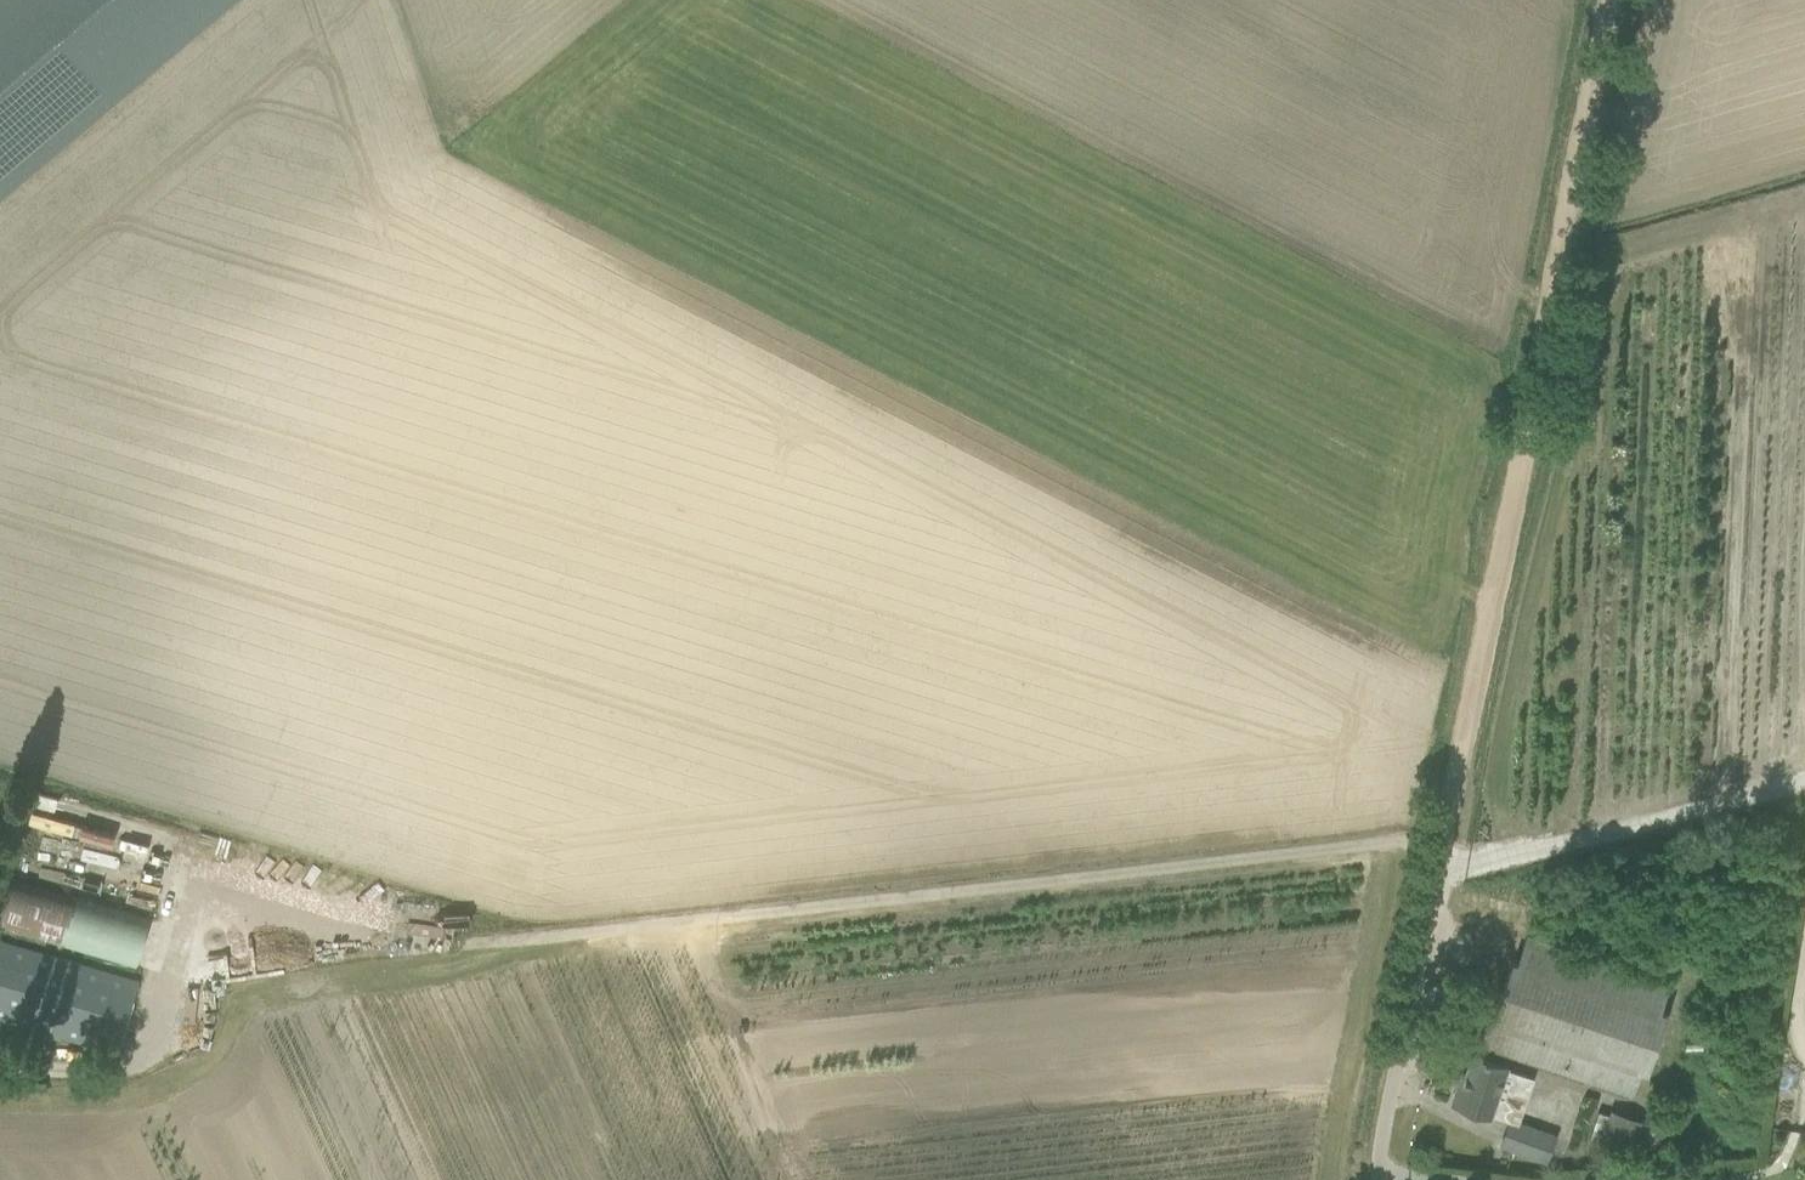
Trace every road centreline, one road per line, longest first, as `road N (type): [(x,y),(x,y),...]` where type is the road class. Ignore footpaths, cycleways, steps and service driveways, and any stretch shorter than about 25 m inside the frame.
road 1 (track): [(1439,863),(1619,0)]
road 2 (unclassified): [(1379,1179),(1391,1077),(1439,863)]

